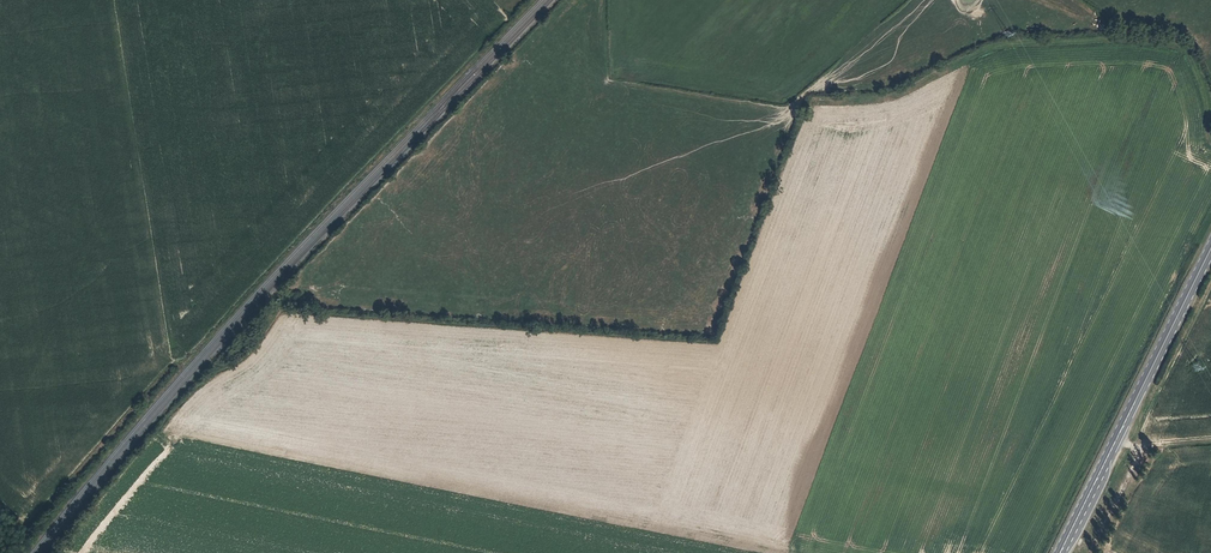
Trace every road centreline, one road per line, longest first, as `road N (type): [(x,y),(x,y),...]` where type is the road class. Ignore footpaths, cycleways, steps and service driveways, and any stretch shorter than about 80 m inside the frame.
road 1 (primary): [(1210,250),(1061,552)]
road 2 (track): [(1091,552),(1137,453),(1117,439)]
road 3 (track): [(801,552),(670,527)]

